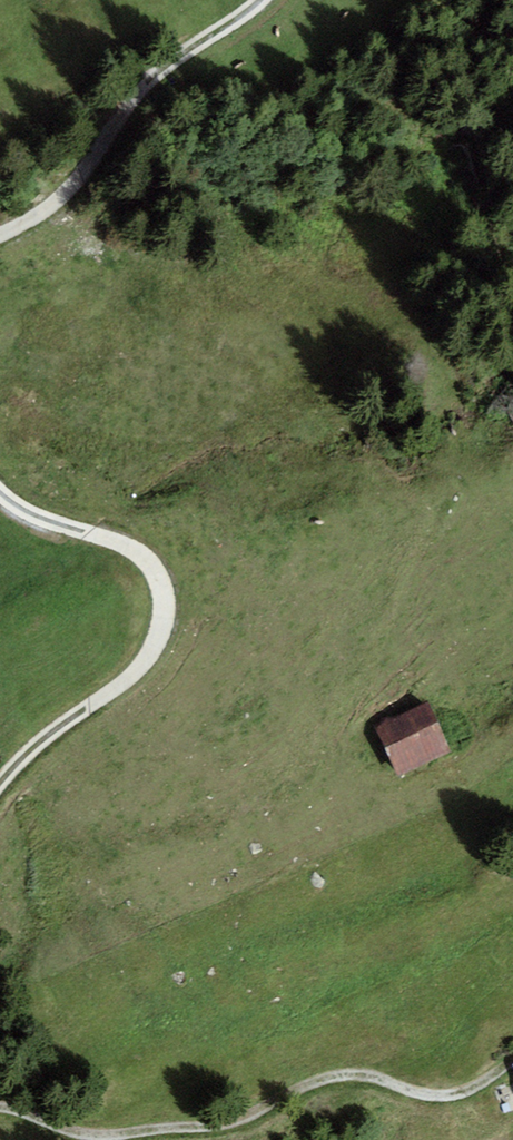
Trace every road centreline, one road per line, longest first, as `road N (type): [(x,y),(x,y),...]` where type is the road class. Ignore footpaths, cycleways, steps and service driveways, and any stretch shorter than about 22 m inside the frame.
road 1 (track): [(0,1106),(109,1137),(229,1124),(335,1076),(367,1070),(467,1094),(493,1085)]
road 2 (track): [(0,799),(52,736),(149,668),(171,624),(167,572),(125,538),(13,503),(0,481)]
road 3 (track): [(0,236),(43,224),(122,155),(168,77),(279,0)]

